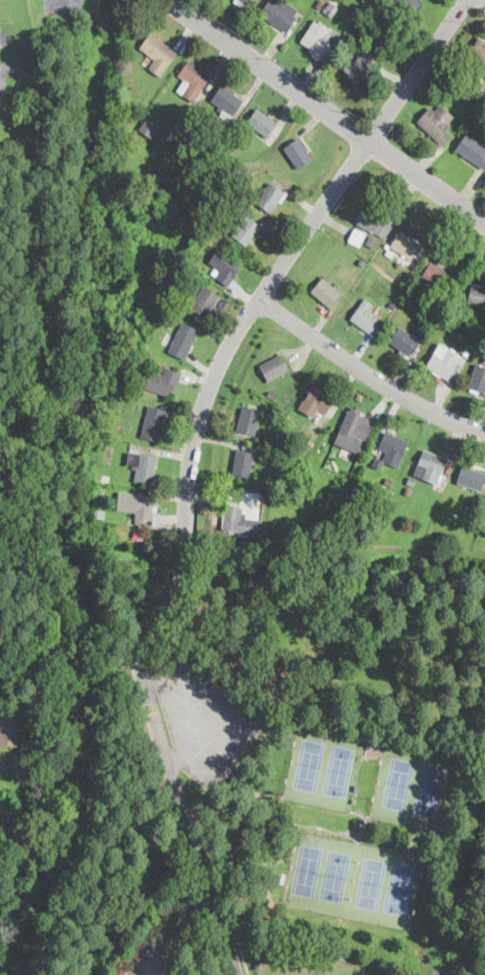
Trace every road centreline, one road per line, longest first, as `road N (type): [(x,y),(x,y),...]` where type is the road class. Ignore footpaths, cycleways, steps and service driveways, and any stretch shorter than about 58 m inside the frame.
road 1 (residential): [(471,0),(217,369),(193,448),(186,529)]
road 2 (residential): [(167,0),(484,220)]
road 3 (residential): [(262,301),(423,410),(484,435)]

